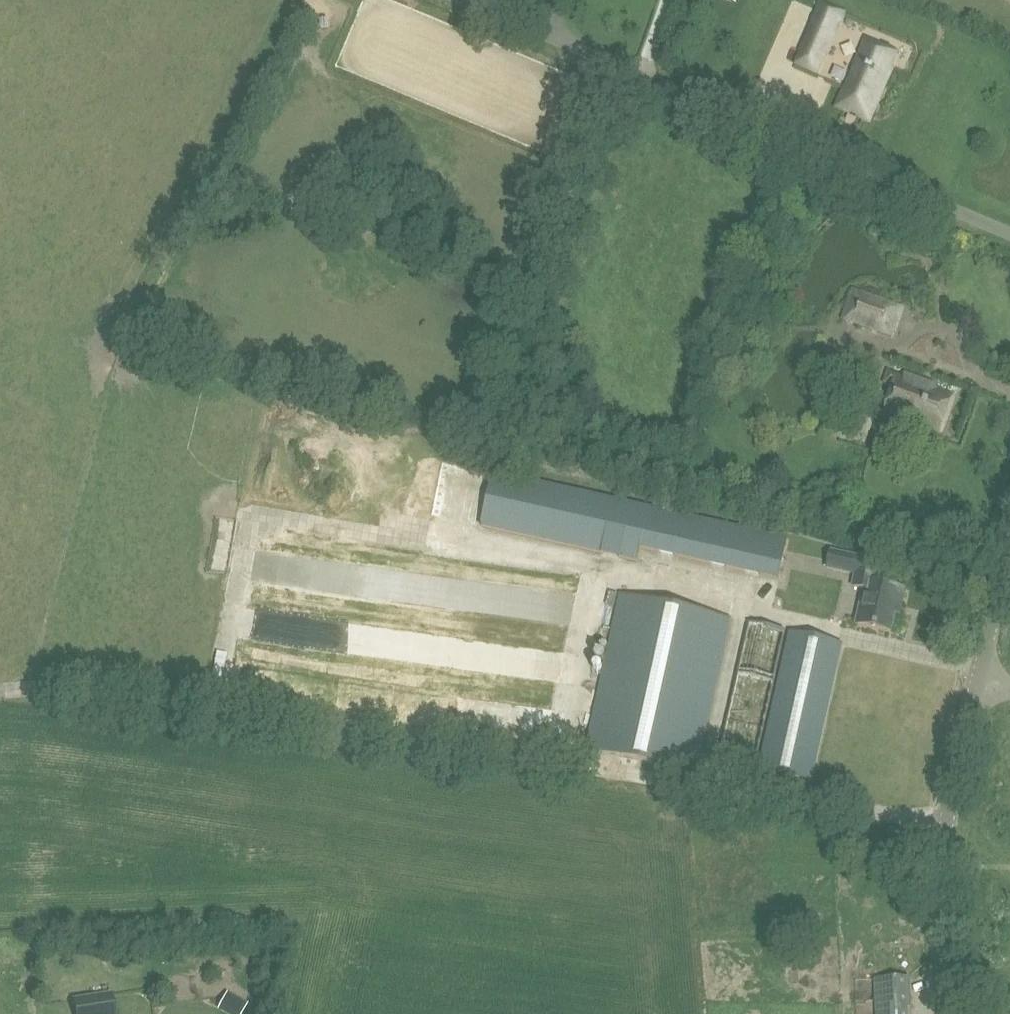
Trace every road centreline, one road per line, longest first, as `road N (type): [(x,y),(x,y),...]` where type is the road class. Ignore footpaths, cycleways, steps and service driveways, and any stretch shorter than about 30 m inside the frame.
road 1 (track): [(1009,235),(461,0)]
road 2 (unclassified): [(949,1013),(940,877),(977,687)]
road 3 (unclassified): [(977,687),(1009,543)]

